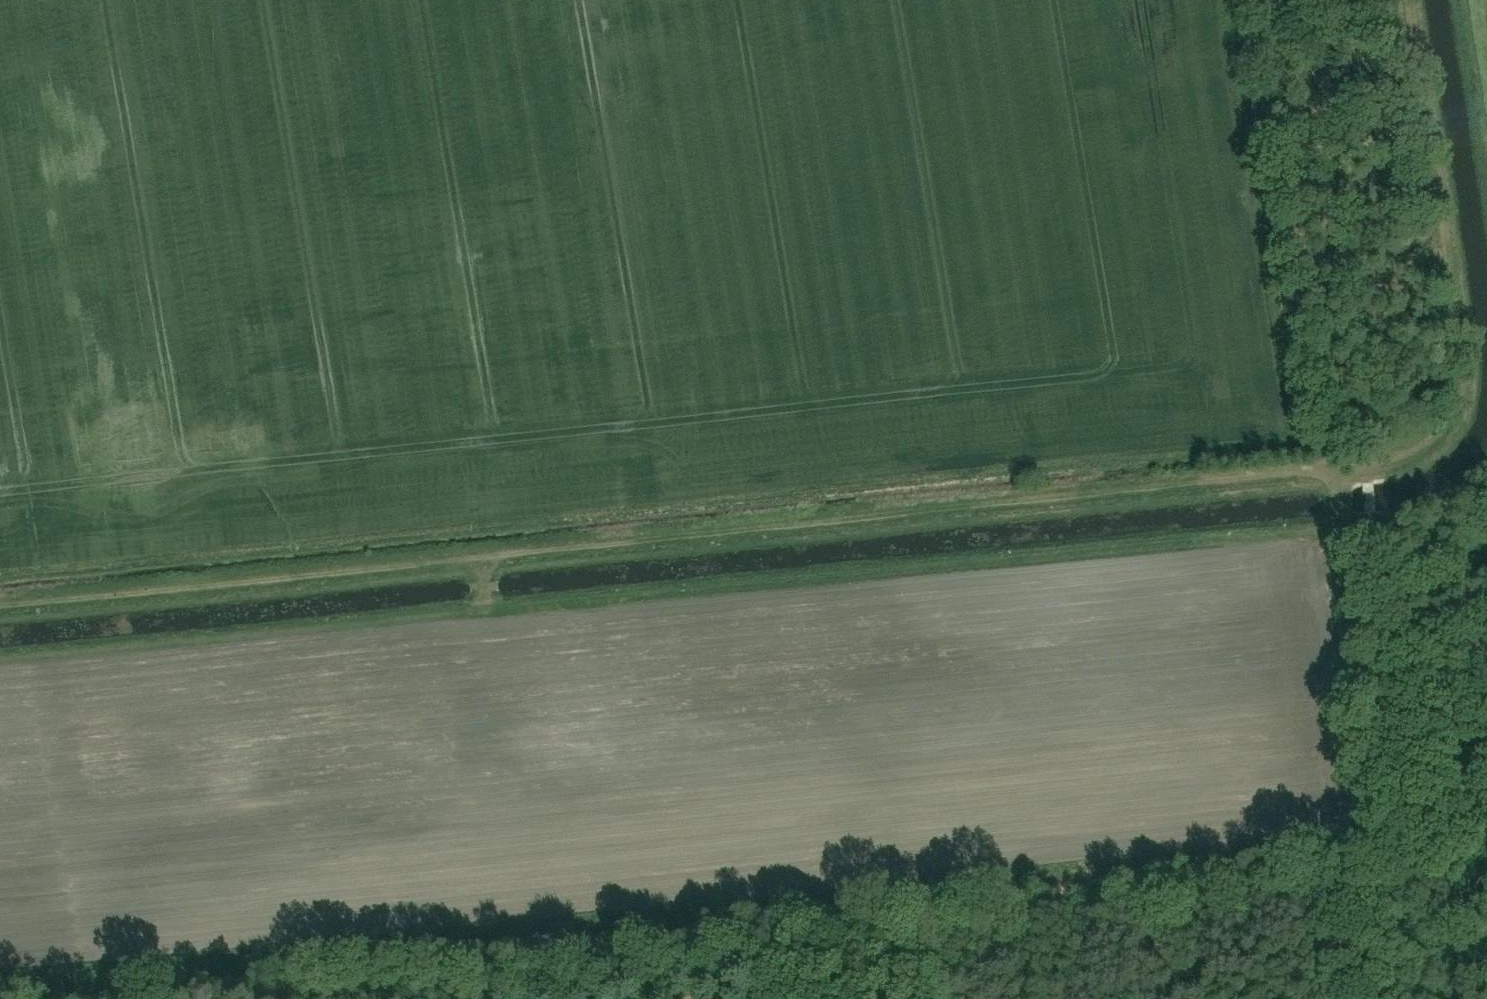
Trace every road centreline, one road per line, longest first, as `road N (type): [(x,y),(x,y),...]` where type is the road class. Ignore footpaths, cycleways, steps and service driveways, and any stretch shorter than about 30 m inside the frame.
road 1 (track): [(0,604),(1329,470)]
road 2 (track): [(1329,470),(1382,462),(1426,443),(1452,419),(1461,381),(1404,0)]
road 3 (track): [(1486,813),(1442,767),(1374,736),(1329,470)]

